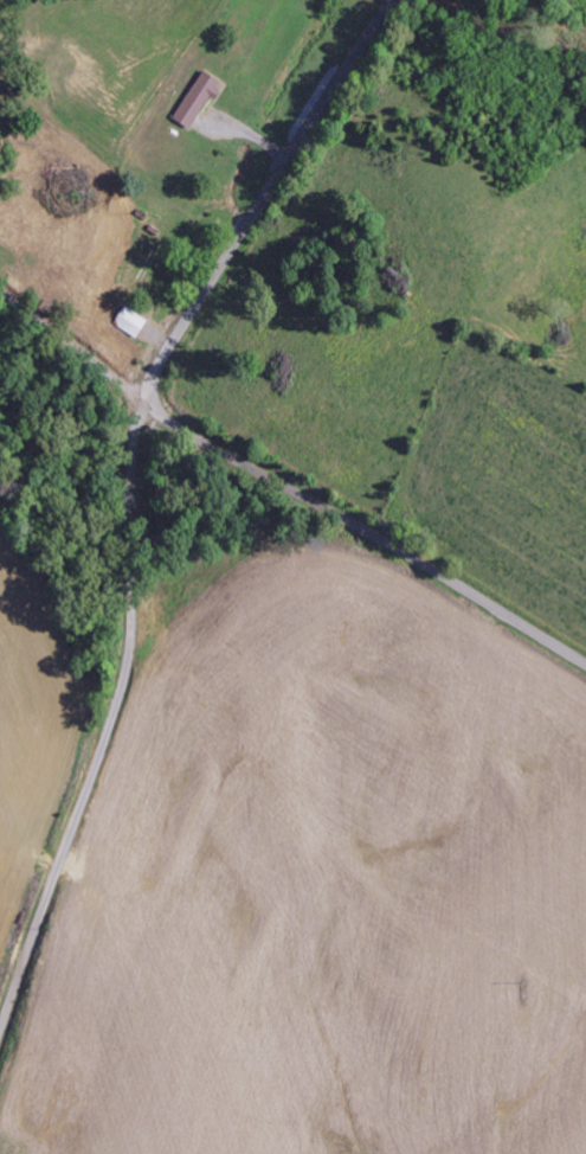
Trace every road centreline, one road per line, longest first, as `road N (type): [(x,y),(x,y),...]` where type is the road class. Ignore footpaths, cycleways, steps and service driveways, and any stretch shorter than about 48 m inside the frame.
road 1 (residential): [(0,1031),(129,671),(128,469),(139,417),(194,308),(394,0)]
road 2 (residential): [(585,665),(359,526),(192,437),(146,399)]
road 3 (residential): [(0,289),(146,399)]

